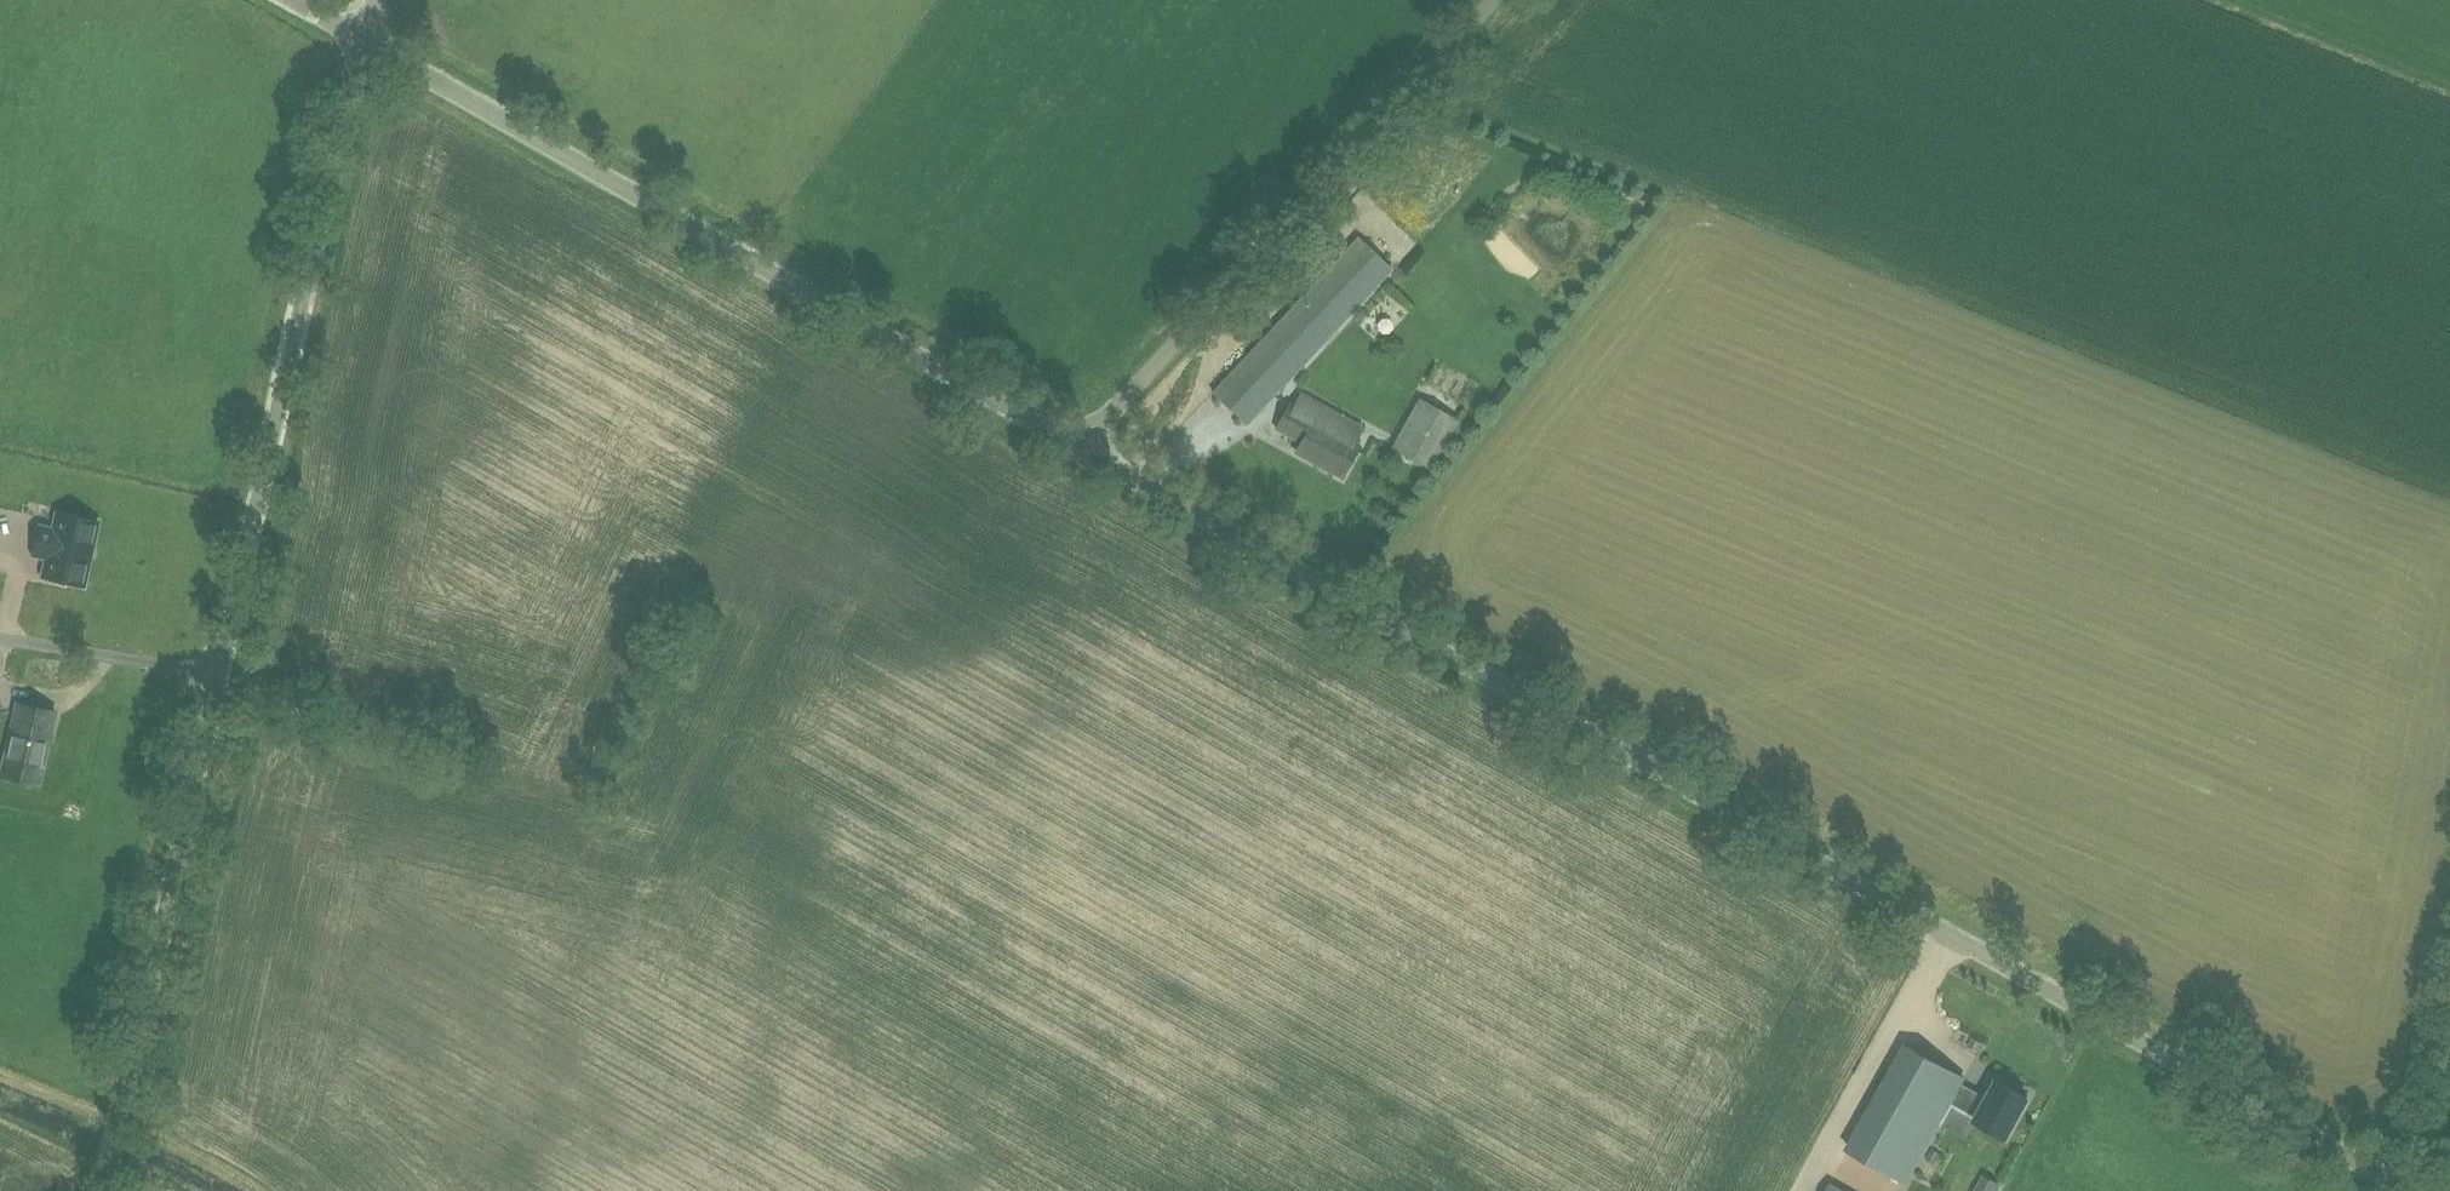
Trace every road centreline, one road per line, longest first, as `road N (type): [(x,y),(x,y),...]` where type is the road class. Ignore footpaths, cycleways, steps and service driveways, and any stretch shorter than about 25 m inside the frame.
road 1 (unclassified): [(2404,1190),(1084,448)]
road 2 (unclassified): [(104,1190),(371,37)]
road 3 (unclassified): [(1084,448),(371,37)]
road 4 (unclassified): [(1084,448),(1498,0)]

